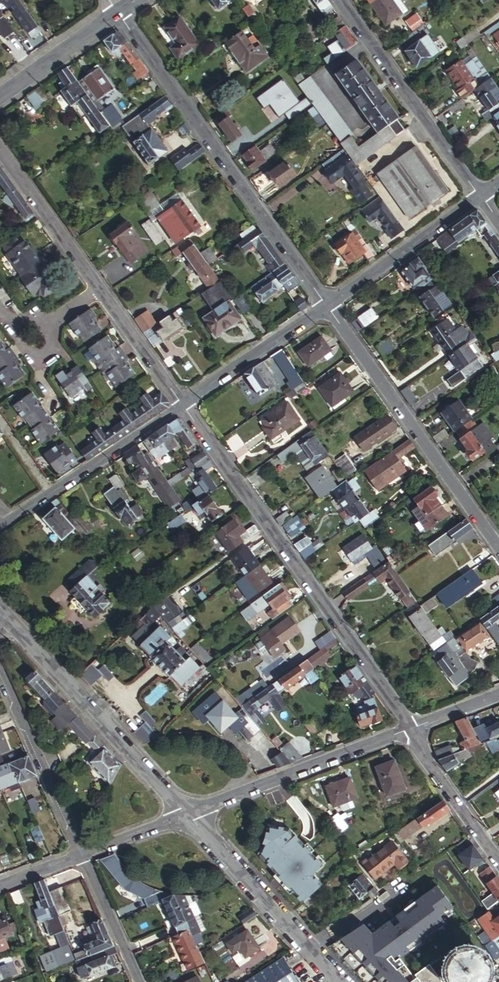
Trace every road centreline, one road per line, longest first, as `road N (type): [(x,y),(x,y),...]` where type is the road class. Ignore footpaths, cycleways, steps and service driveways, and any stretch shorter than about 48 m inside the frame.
road 1 (residential): [(410,730),(184,405)]
road 2 (residential): [(327,306),(118,10)]
road 3 (residential): [(498,549),(327,306)]
road 4 (residential): [(187,814),(10,622)]
road 5 (residential): [(481,196),(340,0)]
road 6 (residential): [(187,814),(410,730)]
road 7 (residential): [(337,981),(187,814)]
road 8 (residential): [(12,518),(184,405)]
road 9 (residential): [(83,855),(0,670)]
road 10 (residential): [(327,306),(481,196)]
road 11 (residential): [(184,405),(327,306)]
road 12 (residential): [(98,290),(0,150)]
road 13 (residential): [(498,859),(410,730)]
road 14 (residential): [(0,95),(118,10)]
road 15 (residential): [(184,405),(98,290)]
road 16 (residential): [(141,981),(83,855)]

